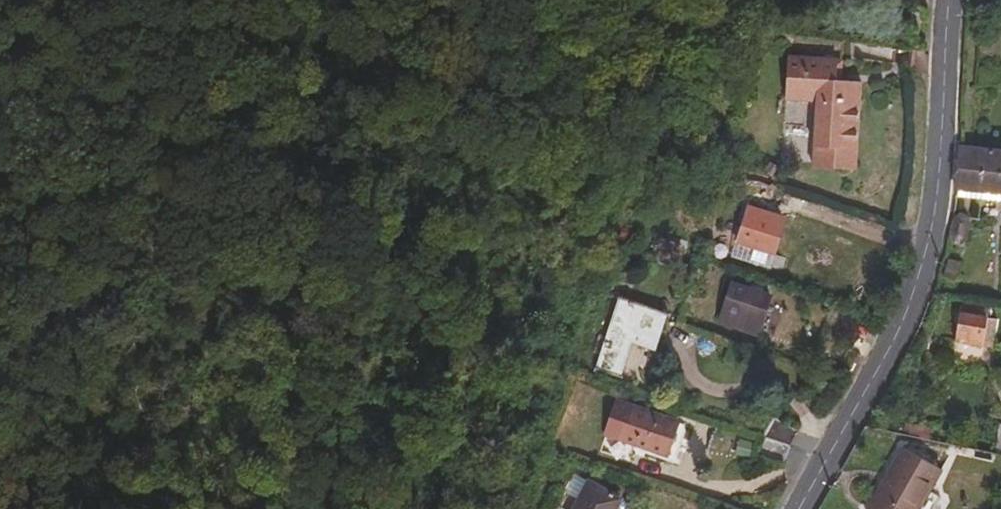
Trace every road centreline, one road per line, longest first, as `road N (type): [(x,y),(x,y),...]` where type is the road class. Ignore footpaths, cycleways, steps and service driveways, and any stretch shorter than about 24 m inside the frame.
road 1 (track): [(0,210),(138,250),(257,219),(301,174),(421,0)]
road 2 (tertiary): [(951,0),(927,246),(876,371),(798,508)]

